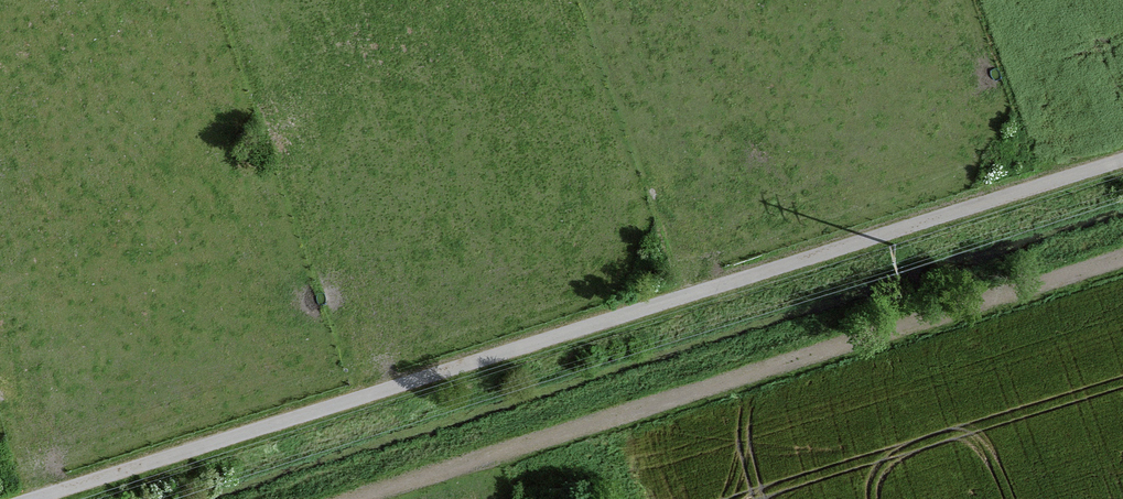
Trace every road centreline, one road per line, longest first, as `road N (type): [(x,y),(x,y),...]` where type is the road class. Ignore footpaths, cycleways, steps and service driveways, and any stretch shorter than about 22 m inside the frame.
road 1 (track): [(1122,143),(22,498)]
road 2 (track): [(376,498),(1122,273)]

